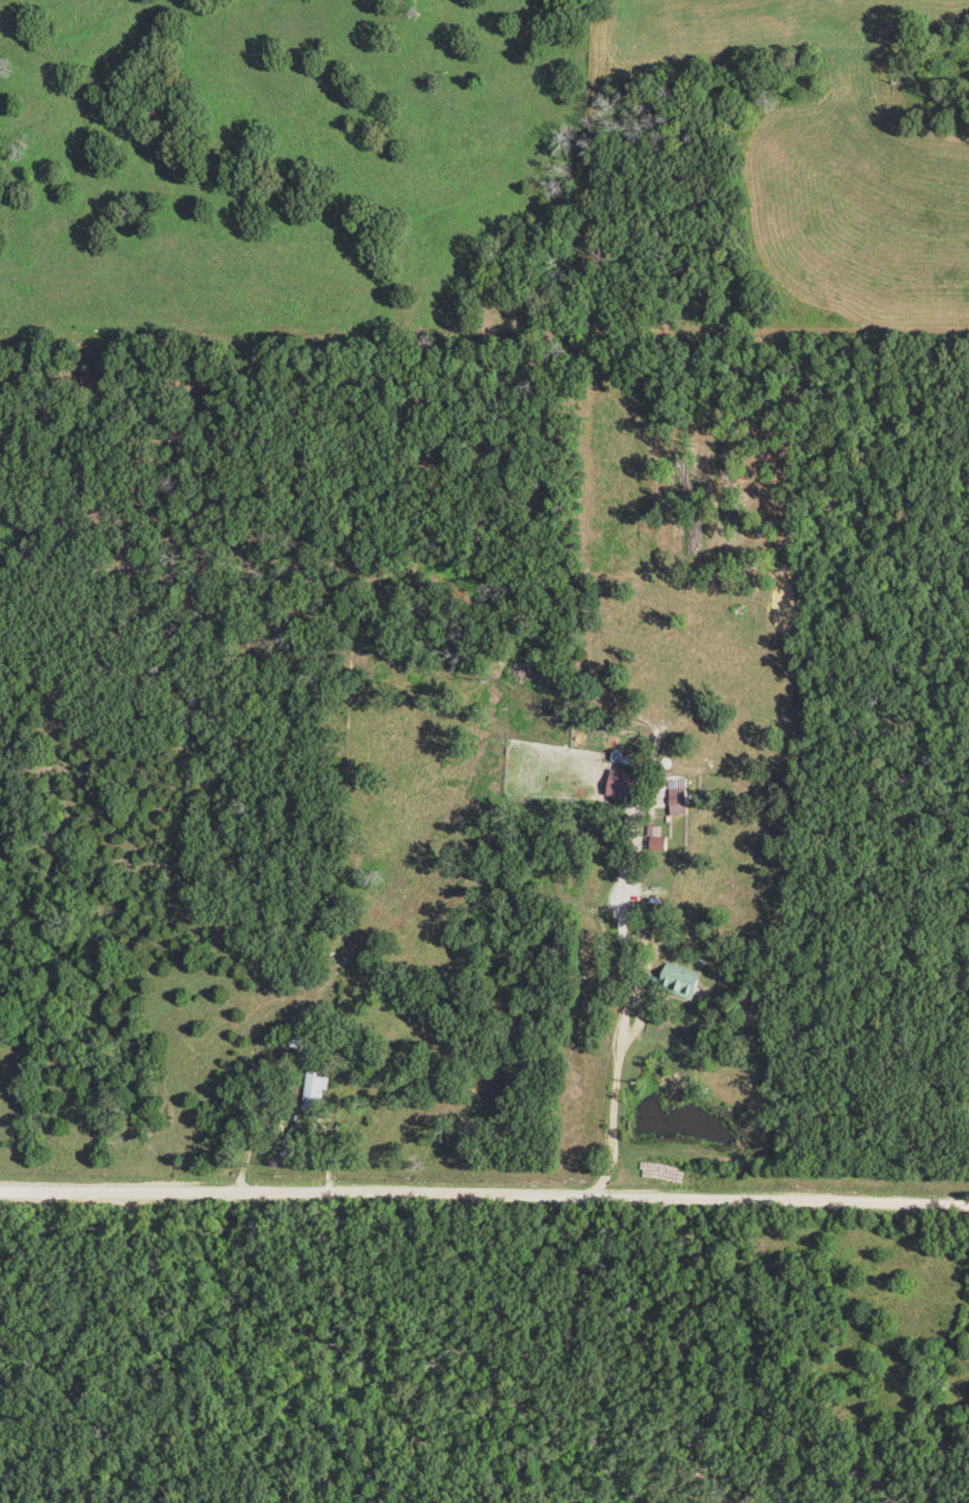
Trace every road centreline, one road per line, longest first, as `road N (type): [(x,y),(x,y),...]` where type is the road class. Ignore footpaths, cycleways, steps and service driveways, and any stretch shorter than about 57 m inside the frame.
road 1 (residential): [(968,1199),(0,1186)]

